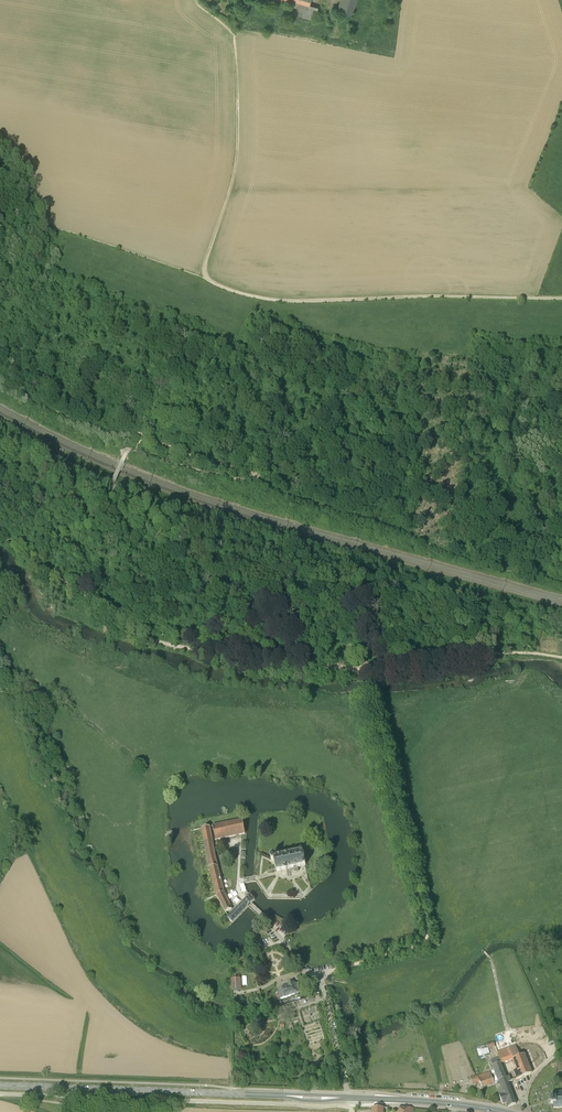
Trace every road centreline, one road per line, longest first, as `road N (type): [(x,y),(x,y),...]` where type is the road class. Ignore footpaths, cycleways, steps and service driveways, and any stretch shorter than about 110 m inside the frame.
road 1 (track): [(561,382),(513,383),(460,406),(351,424),(244,479),(126,454),(110,497),(141,546),(205,610),(315,665)]
road 2 (track): [(206,279),(290,301),(561,298)]
road 3 (track): [(315,665),(157,640),(51,574),(0,531)]
road 4 (track): [(366,697),(427,935),(419,946),(331,971)]
road 5 (track): [(235,37),(236,154),(206,279)]
road 6 (secondary): [(0,1085),(200,1093)]
road 7 (secondary): [(504,1111),(349,1097)]
road 8 (track): [(504,653),(358,669)]
road 9 (track): [(323,0),(334,22),(326,38),(251,23),(235,37)]

